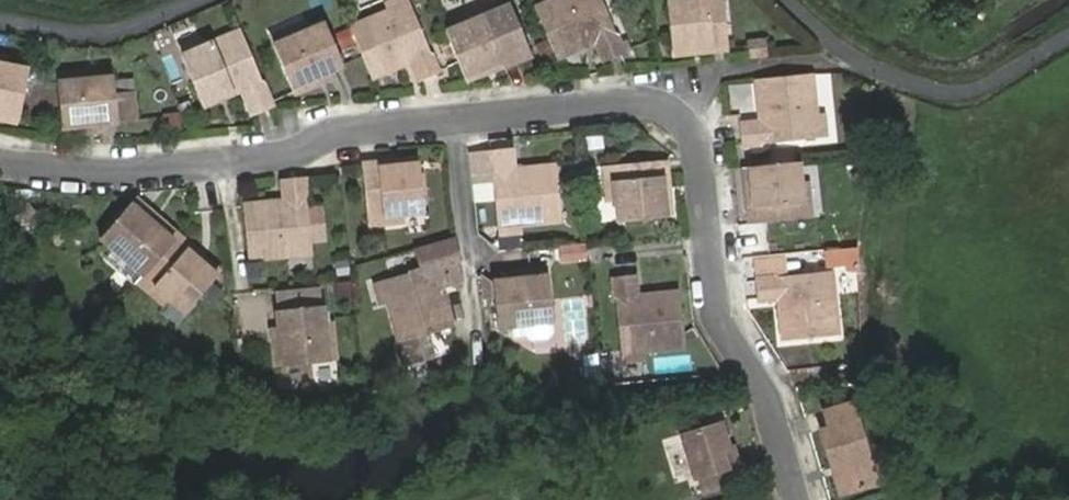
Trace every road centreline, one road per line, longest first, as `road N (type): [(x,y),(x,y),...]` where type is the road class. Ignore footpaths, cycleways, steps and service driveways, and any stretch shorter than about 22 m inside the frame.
road 1 (residential): [(797,499),(769,407),(719,313),(697,147),(674,104),(341,127),(302,150),(102,174),(0,165)]

